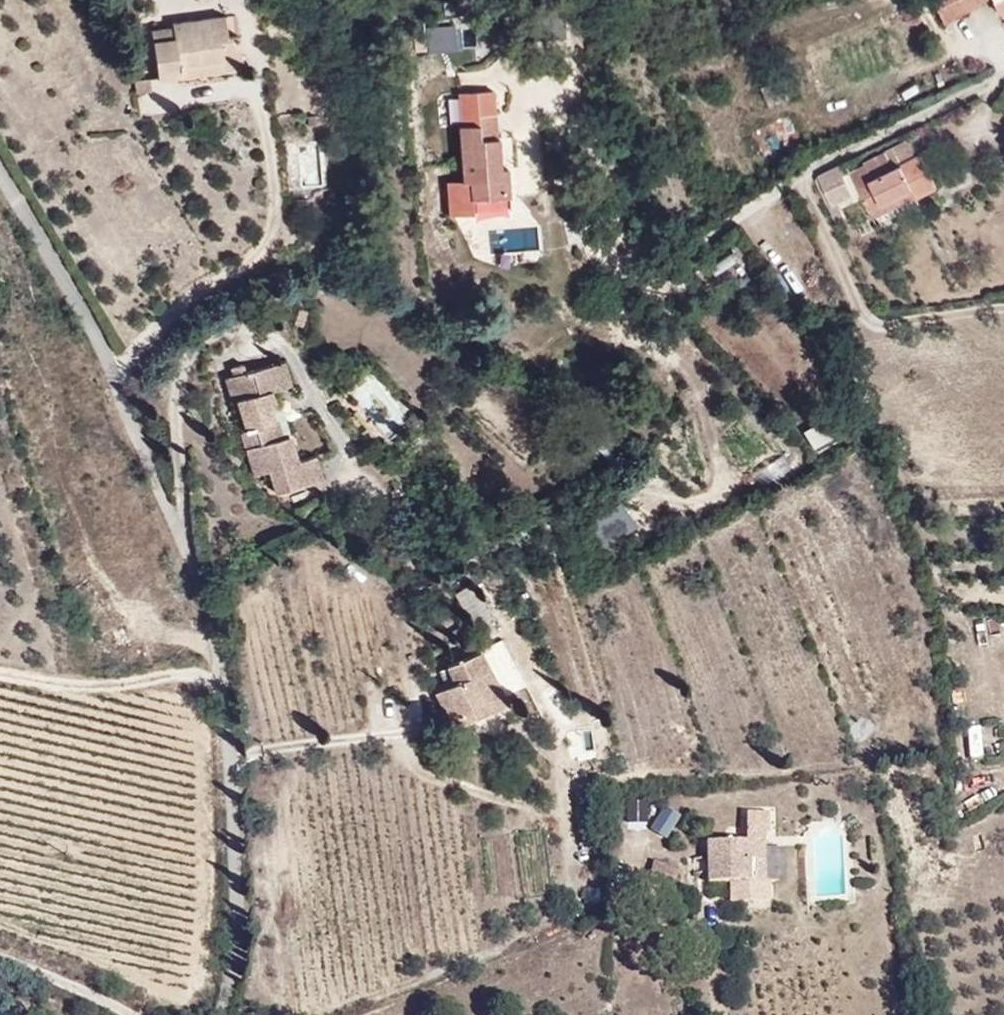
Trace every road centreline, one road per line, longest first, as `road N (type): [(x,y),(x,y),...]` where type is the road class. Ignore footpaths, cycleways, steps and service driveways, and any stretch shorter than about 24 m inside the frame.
road 1 (unclassified): [(219,1014),(230,976),(233,845),(205,619),(178,519),(87,311),(0,171)]
road 2 (residential): [(1003,74),(809,164),(726,225)]
road 3 (unclassified): [(138,1014),(87,983),(0,951)]

